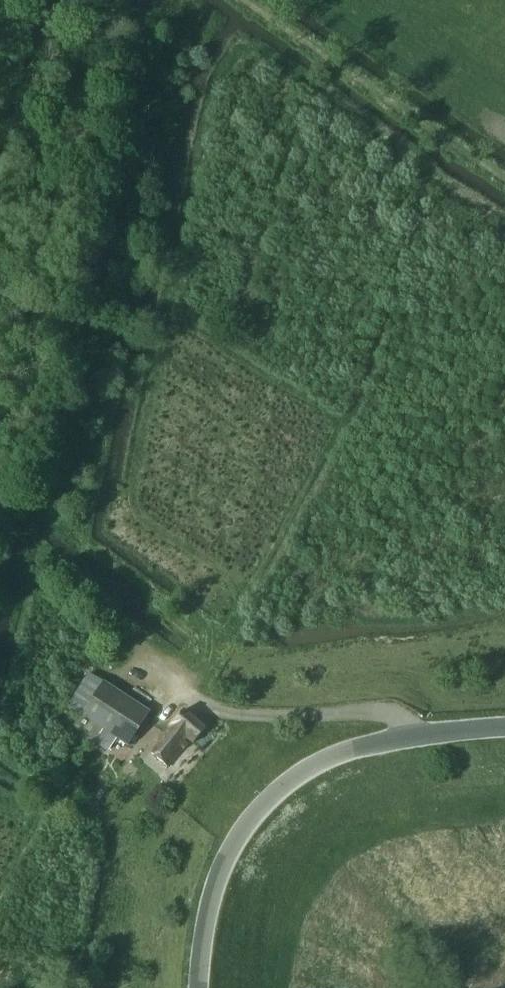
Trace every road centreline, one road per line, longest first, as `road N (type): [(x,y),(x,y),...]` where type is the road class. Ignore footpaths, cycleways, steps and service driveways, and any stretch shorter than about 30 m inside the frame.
road 1 (unclassified): [(201,987),(216,895),(232,857),(273,802),(345,757),(415,740),(504,732)]
road 2 (track): [(363,390),(189,692)]
road 3 (track): [(189,692),(0,513)]
road 4 (track): [(415,740),(400,716),(247,715),(189,692)]

